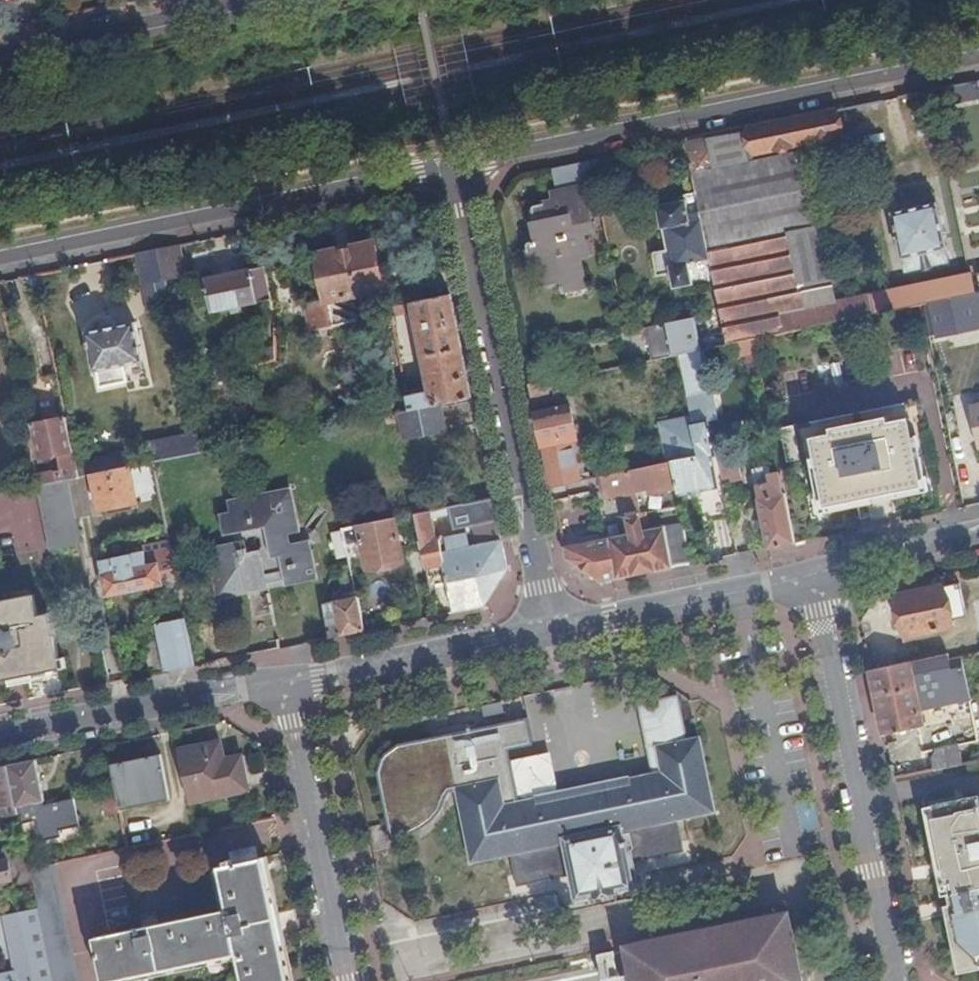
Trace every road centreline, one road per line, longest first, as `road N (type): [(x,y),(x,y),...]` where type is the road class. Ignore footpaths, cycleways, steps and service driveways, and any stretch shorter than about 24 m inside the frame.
road 1 (residential): [(978,58),(456,165)]
road 2 (residential): [(554,630),(456,165)]
road 3 (residential): [(456,165),(0,259)]
road 4 (residential): [(812,576),(899,980)]
road 5 (residential): [(346,980),(284,681)]
road 6 (residential): [(0,60),(287,0)]
road 7 (residential): [(284,681),(0,739)]
road 8 (residential): [(554,630),(284,681)]
road 9 (residential): [(812,576),(554,630)]
road 10 (residential): [(978,538),(812,576)]

